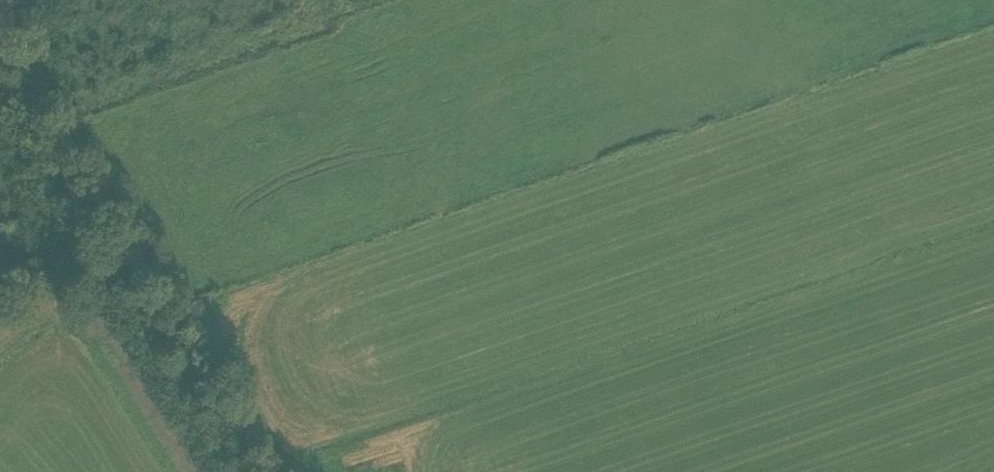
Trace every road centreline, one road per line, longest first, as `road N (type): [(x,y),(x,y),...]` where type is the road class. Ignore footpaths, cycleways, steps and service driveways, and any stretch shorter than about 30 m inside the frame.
road 1 (track): [(0,297),(128,276),(134,261),(0,31)]

